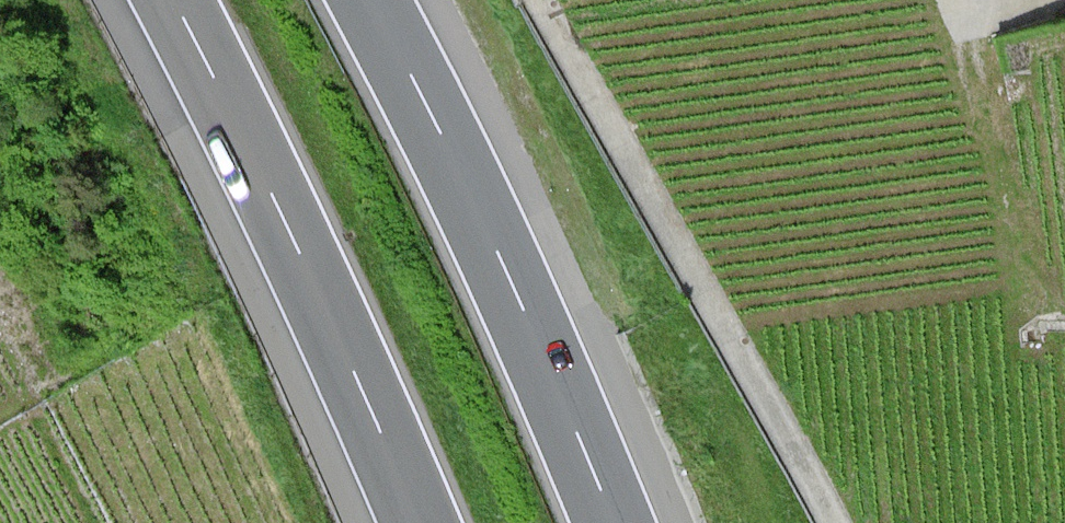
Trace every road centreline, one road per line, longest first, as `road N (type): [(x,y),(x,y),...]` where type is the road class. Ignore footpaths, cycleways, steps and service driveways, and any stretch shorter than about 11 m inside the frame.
road 1 (track): [(551,0),(828,522)]
road 2 (motorway): [(170,0),(321,299),(420,522)]
road 3 (motorway): [(616,522),(482,215),(370,0)]

